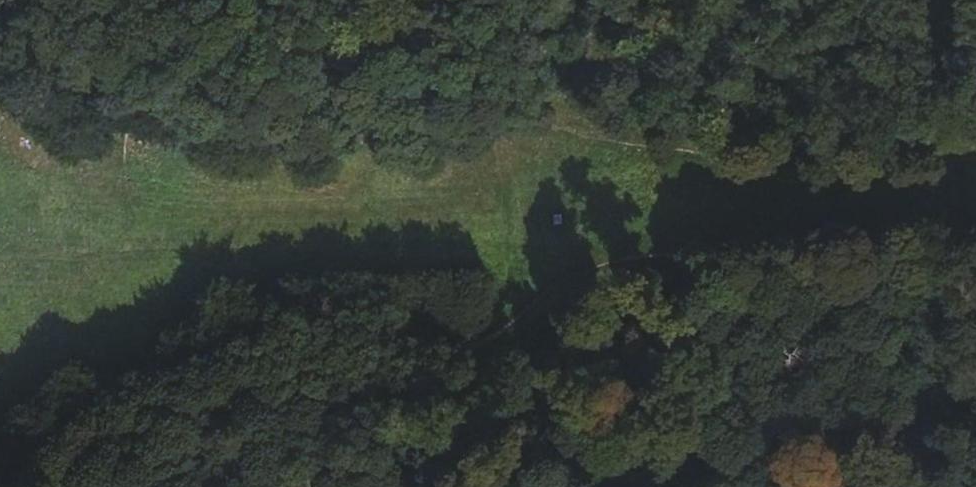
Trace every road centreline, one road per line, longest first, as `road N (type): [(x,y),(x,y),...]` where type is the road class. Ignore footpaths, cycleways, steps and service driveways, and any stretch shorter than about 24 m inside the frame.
road 1 (track): [(486,90),(352,102),(282,91),(149,38)]
road 2 (track): [(639,0),(602,115)]

